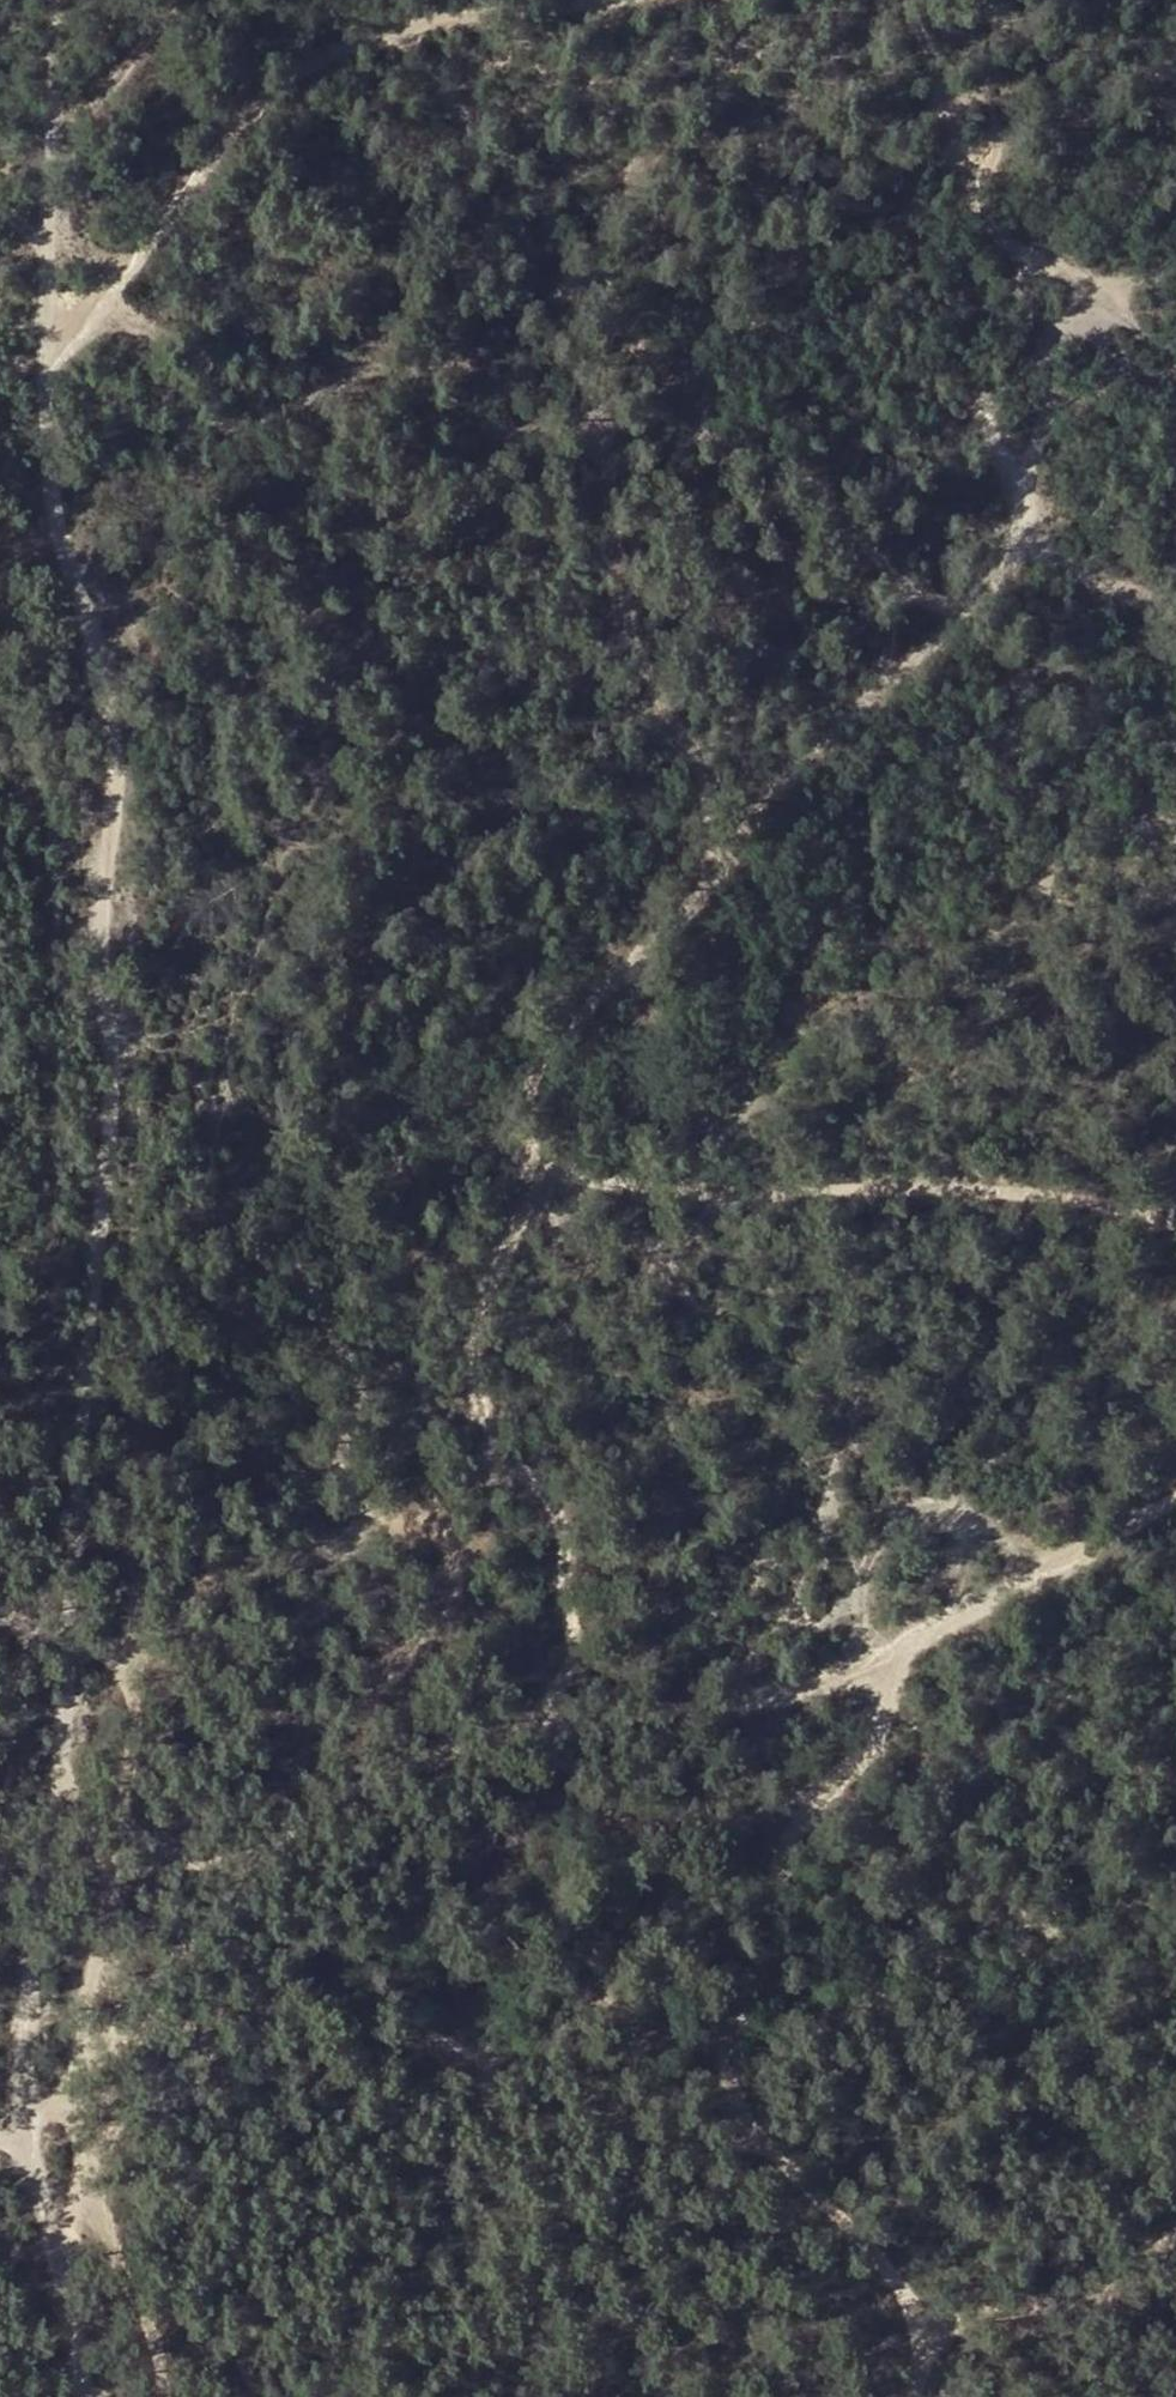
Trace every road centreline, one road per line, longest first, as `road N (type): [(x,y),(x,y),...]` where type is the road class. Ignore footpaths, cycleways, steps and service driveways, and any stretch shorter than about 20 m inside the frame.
road 1 (track): [(57,0),(49,426),(59,507),(114,741),(103,991),(112,1142),(92,1313),(61,1789),(38,1927),(28,2144),(84,2396)]
road 2 (track): [(911,0),(963,172),(1000,235),(1047,270),(1066,313),(1018,532),(957,608),(836,732),(711,889),(530,1064),(527,1120),(537,1167),(472,1363),(474,1414),(506,1443),(559,1518),(572,1643),(552,1692),(556,1725),(578,1786),(649,1841),(673,1880),(715,2039)]
road 3 (track): [(1175,1495),(873,1671),(782,1695),(506,1730),(407,1765),(258,1849),(115,1871)]
road 4 (track): [(957,608),(908,585),(820,500),(705,427),(656,425),(604,440),(601,468),(628,637),(684,741),(701,809),(734,853)]
road 5 (track): [(906,2396),(919,2367),(913,2296),(785,2161),(753,2118),(715,2039),(773,1909),(805,1802),(886,1727),(885,1697),(873,1671)]
road 6 (track): [(46,367),(208,155),(293,69),(369,33),(599,0)]
road 7 (track): [(537,1167),(593,1183),(1041,1193),(1175,1232)]
road 8 (track): [(0,1625),(38,1638),(70,1632),(137,1698),(139,1722),(118,1812),(82,2105),(29,2115)]
road 9 (track): [(660,1859),(596,1902),(570,1933),(559,1987),(502,2051),(463,2054),(241,2000),(212,2008),(187,2033)]
road 10 (track): [(919,2331),(1087,2289),(1175,2233)]
road 11 (track): [(81,2191),(119,2257),(153,2345),(164,2396)]
road 12 (track): [(1018,532),(1175,632)]
road 13 (track): [(98,1970),(235,2072)]
road 14 (track): [(50,2257),(78,2218),(82,2105)]

